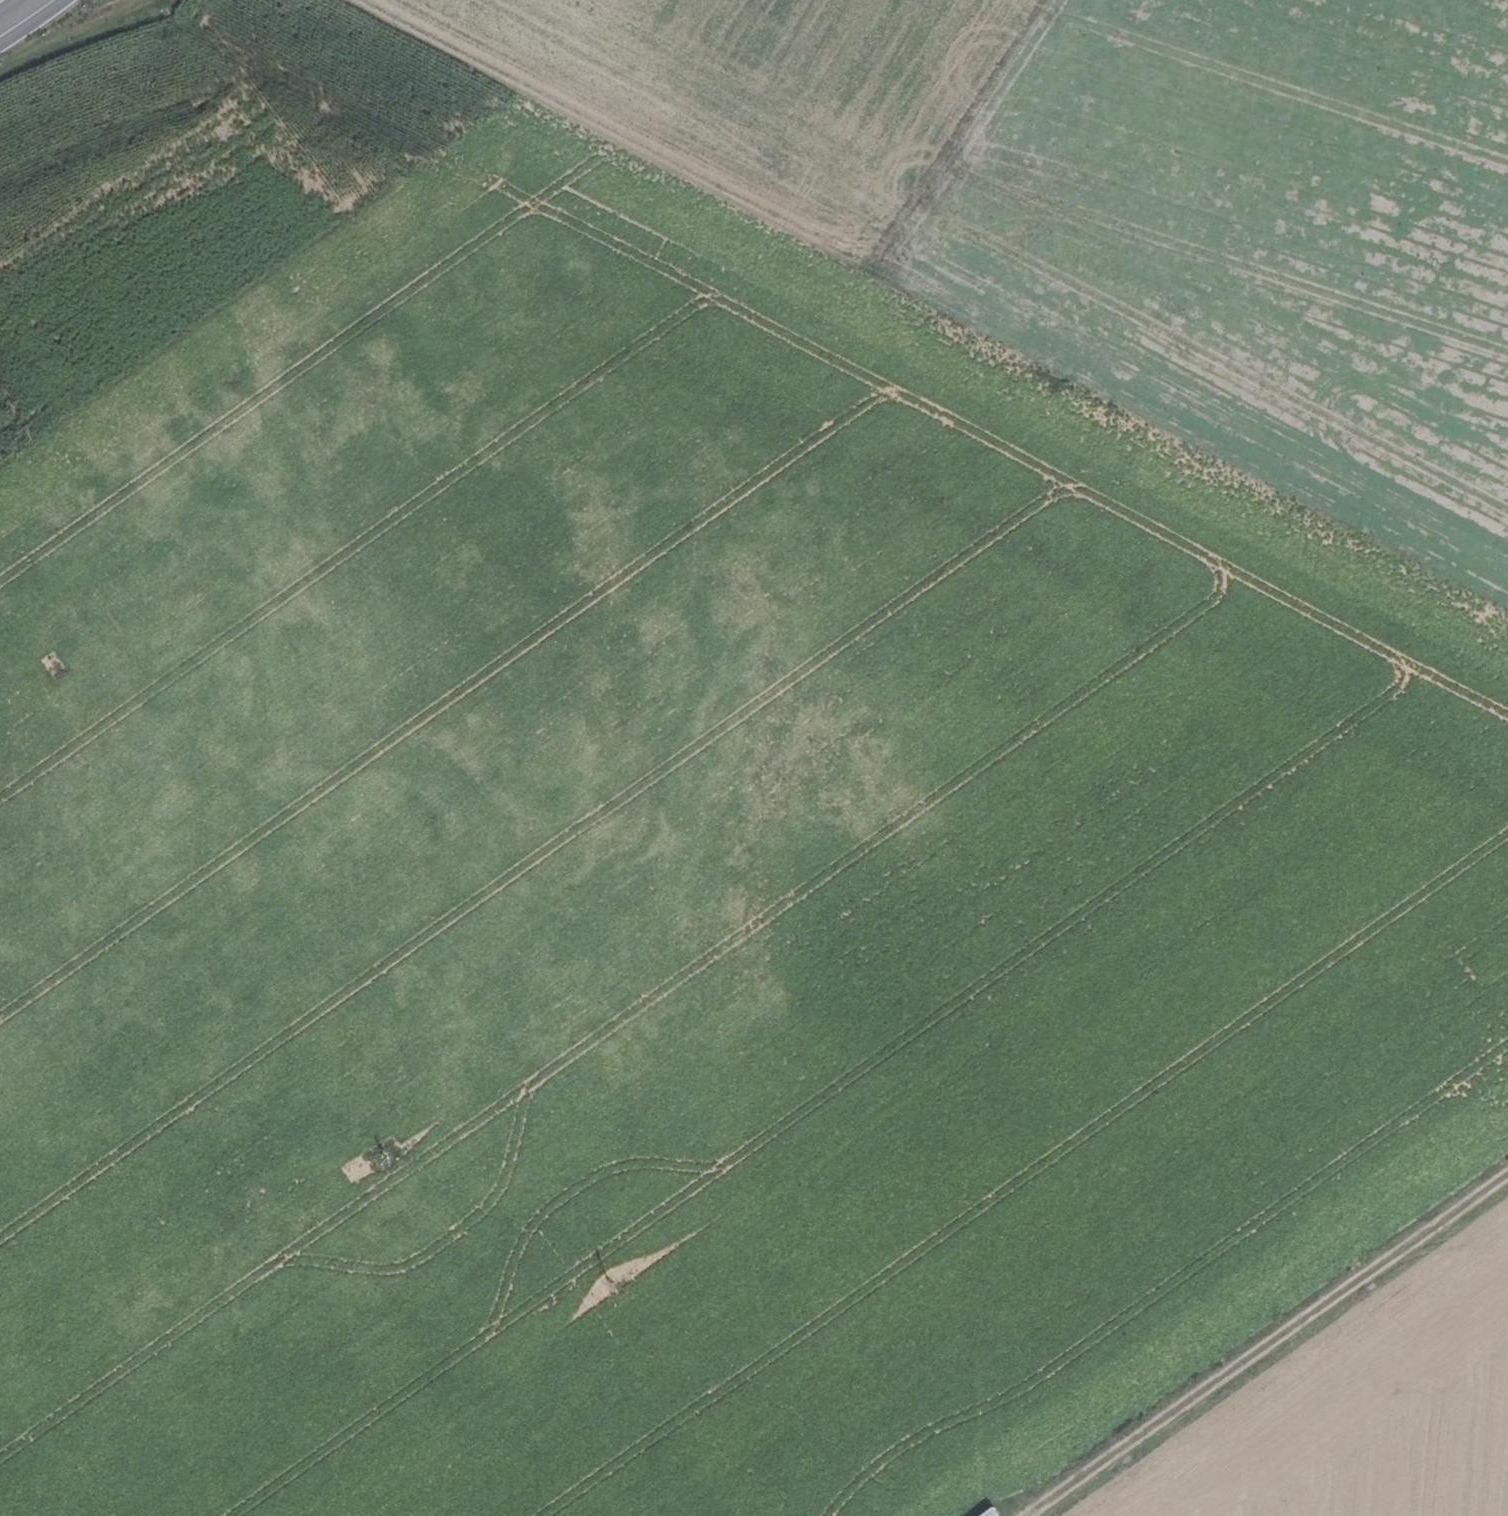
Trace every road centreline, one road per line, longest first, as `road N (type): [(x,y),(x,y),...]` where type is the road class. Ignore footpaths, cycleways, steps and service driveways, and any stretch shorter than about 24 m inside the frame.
road 1 (track): [(1021,1515),(1507,1170)]

